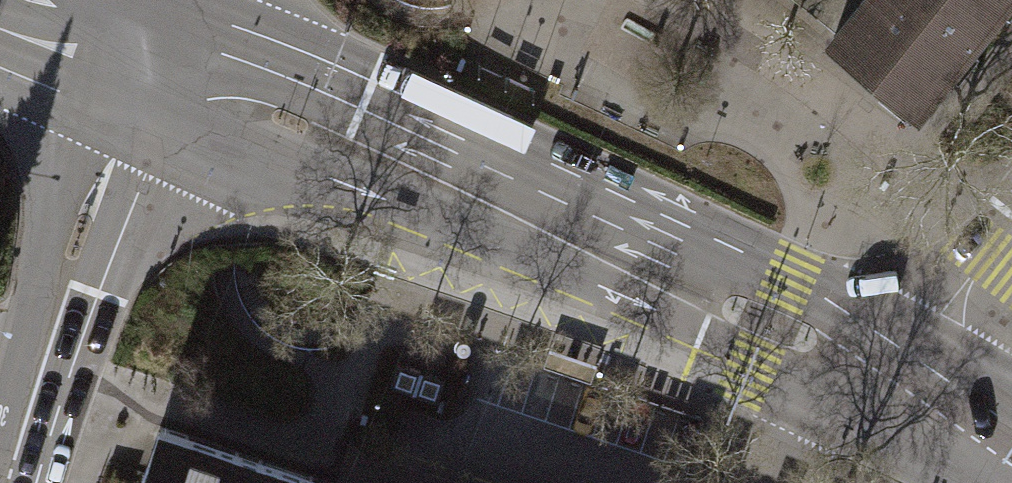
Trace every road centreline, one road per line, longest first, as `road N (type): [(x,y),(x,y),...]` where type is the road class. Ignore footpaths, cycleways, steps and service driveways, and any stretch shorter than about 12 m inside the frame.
road 1 (primary): [(887,382),(143,59)]
road 2 (tertiary): [(143,59),(66,288),(13,482)]
road 3 (residential): [(1011,219),(887,382)]
road 4 (primary): [(1011,449),(887,382)]
road 5 (primary): [(143,59),(16,0)]

